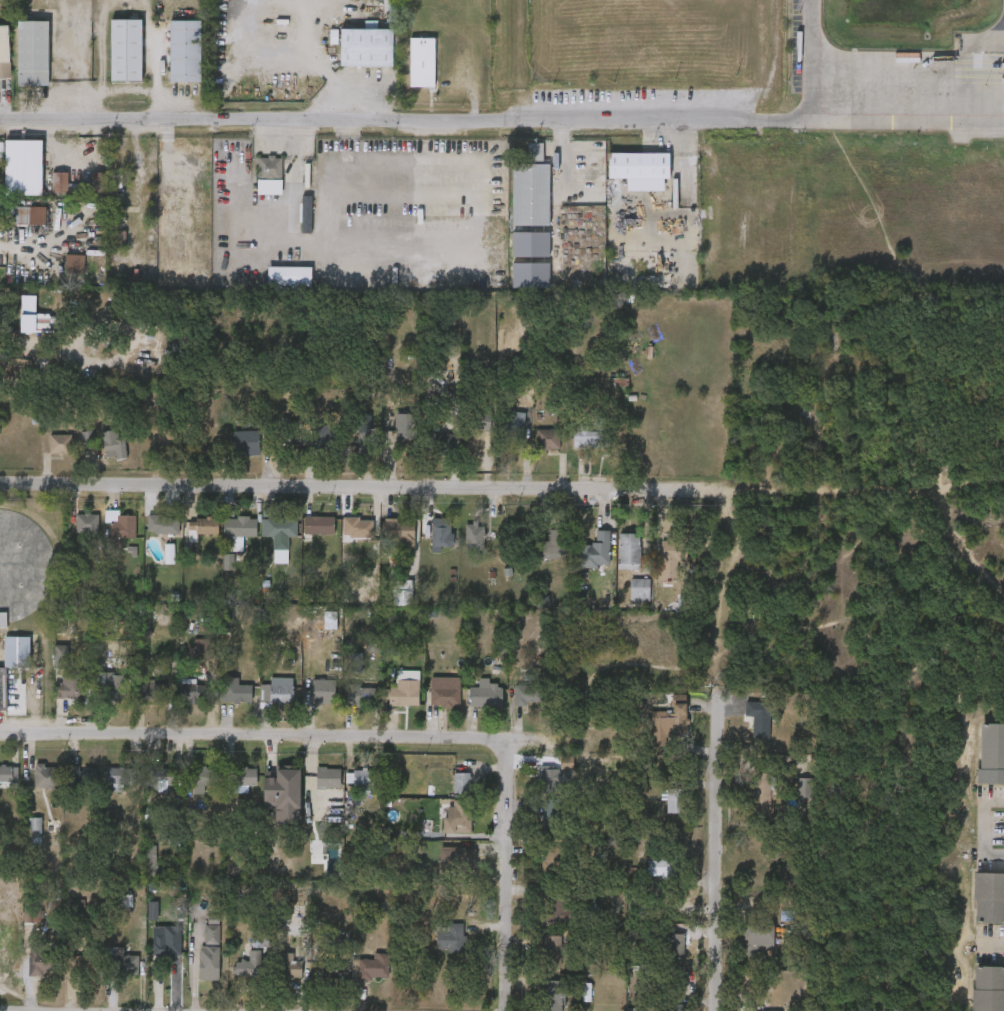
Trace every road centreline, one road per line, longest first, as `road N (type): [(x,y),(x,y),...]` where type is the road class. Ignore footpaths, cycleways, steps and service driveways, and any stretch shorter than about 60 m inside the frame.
road 1 (residential): [(0,119),(810,120)]
road 2 (residential): [(0,481),(710,490)]
road 3 (residential): [(0,734),(556,739),(573,738),(597,715)]
road 4 (residential): [(719,697),(717,1010)]
road 5 (residential): [(488,739),(506,753),(507,1010)]

